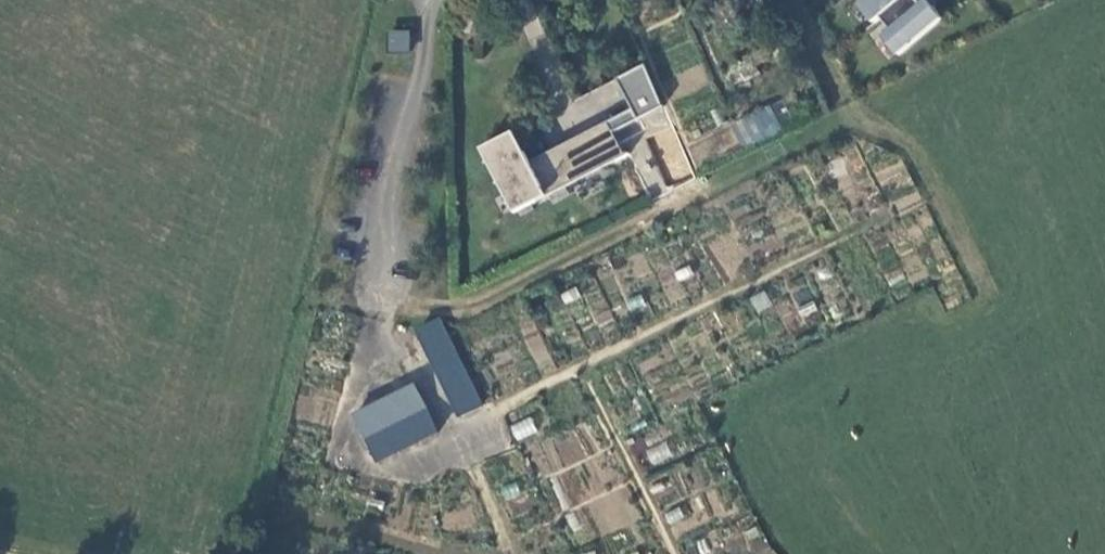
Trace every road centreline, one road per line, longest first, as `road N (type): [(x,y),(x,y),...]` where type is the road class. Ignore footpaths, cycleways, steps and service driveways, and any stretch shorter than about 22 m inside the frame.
road 1 (unclassified): [(436,0),(375,309)]

